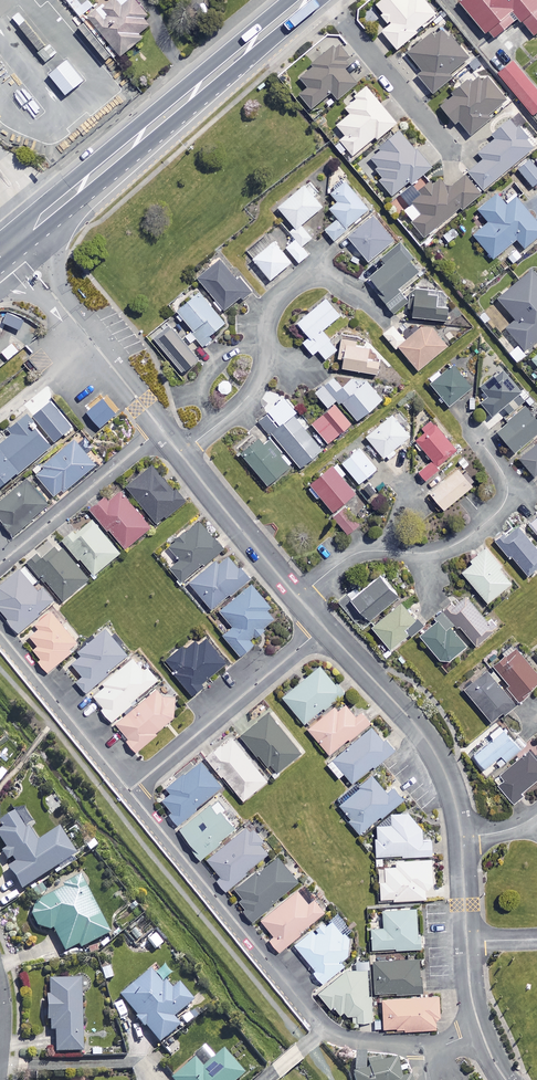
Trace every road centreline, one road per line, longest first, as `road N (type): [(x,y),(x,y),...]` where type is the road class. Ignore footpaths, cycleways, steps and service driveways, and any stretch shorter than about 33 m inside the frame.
road 1 (trunk): [(11,246),(304,0)]
road 2 (residential): [(475,432),(506,479),(507,496),(494,515),(442,550),(356,553),(298,597)]
road 3 (residential): [(324,1029),(130,790)]
road 4 (residential): [(365,298),(320,277),(293,284),(267,317),(261,373),(247,398),(180,453)]
road 5 (residential): [(462,837),(429,741),(324,627)]
road 6 (residential): [(130,790),(324,627)]
road 7 (residential): [(161,428),(11,246)]
road 8 (residential): [(0,563),(161,428)]
road 9 (residential): [(130,790),(0,631)]
road 10 (residential): [(298,597),(180,453)]

